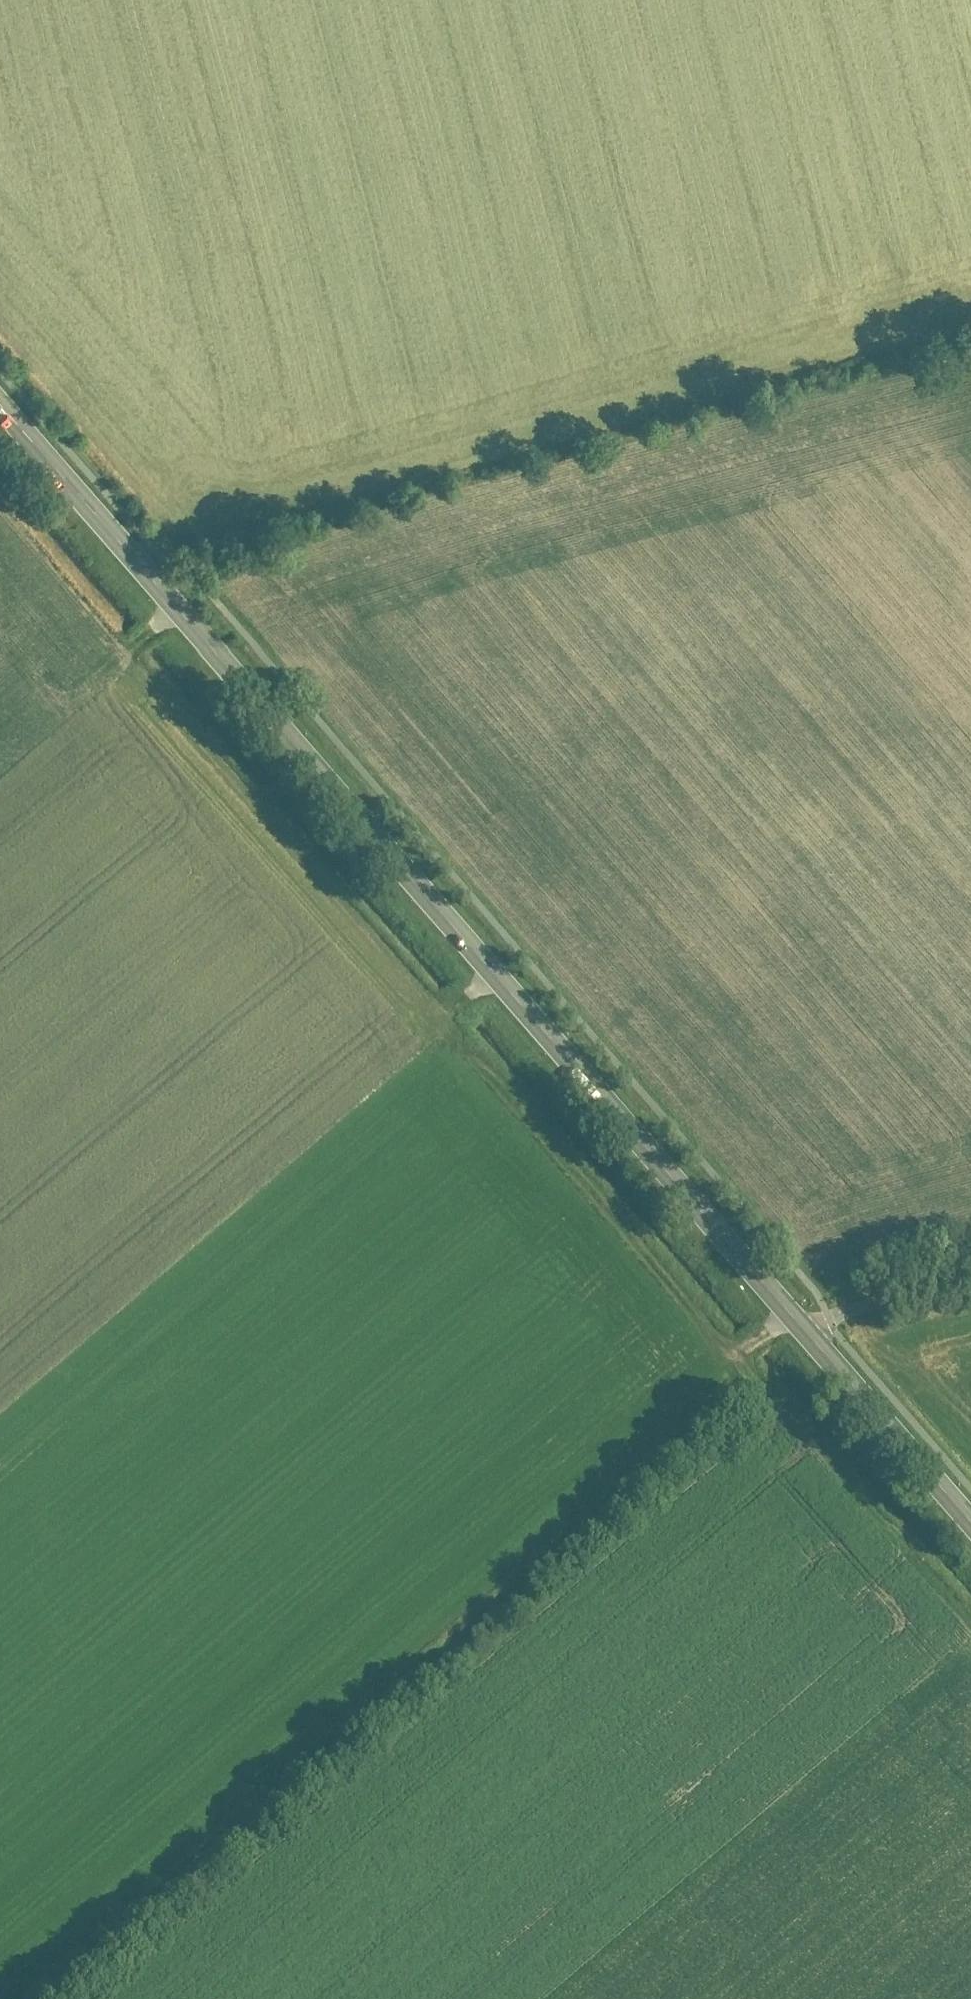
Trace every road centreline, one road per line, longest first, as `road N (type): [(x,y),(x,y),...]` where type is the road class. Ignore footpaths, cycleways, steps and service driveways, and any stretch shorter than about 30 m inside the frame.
road 1 (tertiary): [(0,406),(800,1326)]
road 2 (tertiary): [(800,1326),(970,1528)]
road 3 (unclassified): [(800,1326),(970,1274)]

